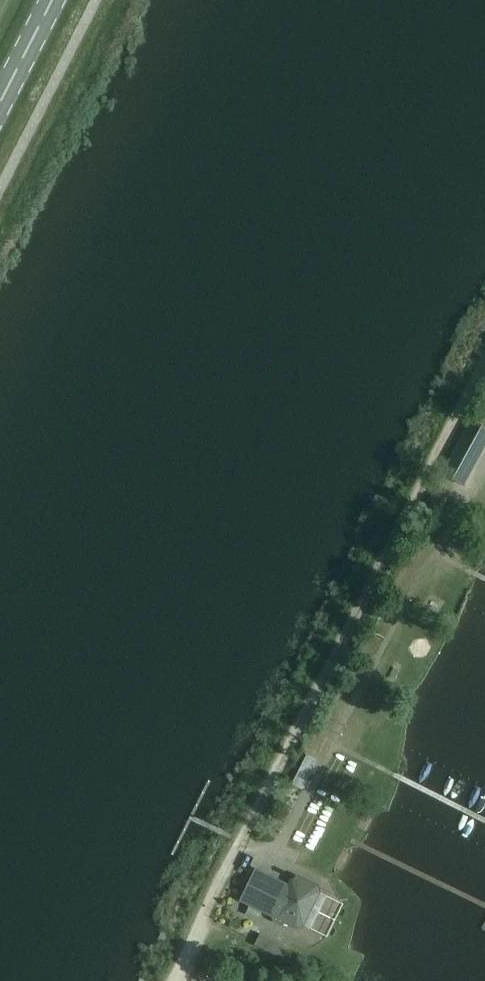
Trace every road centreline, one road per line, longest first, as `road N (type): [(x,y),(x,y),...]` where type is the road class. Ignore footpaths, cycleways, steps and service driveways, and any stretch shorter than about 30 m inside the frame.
road 1 (track): [(168,980),(484,361)]

